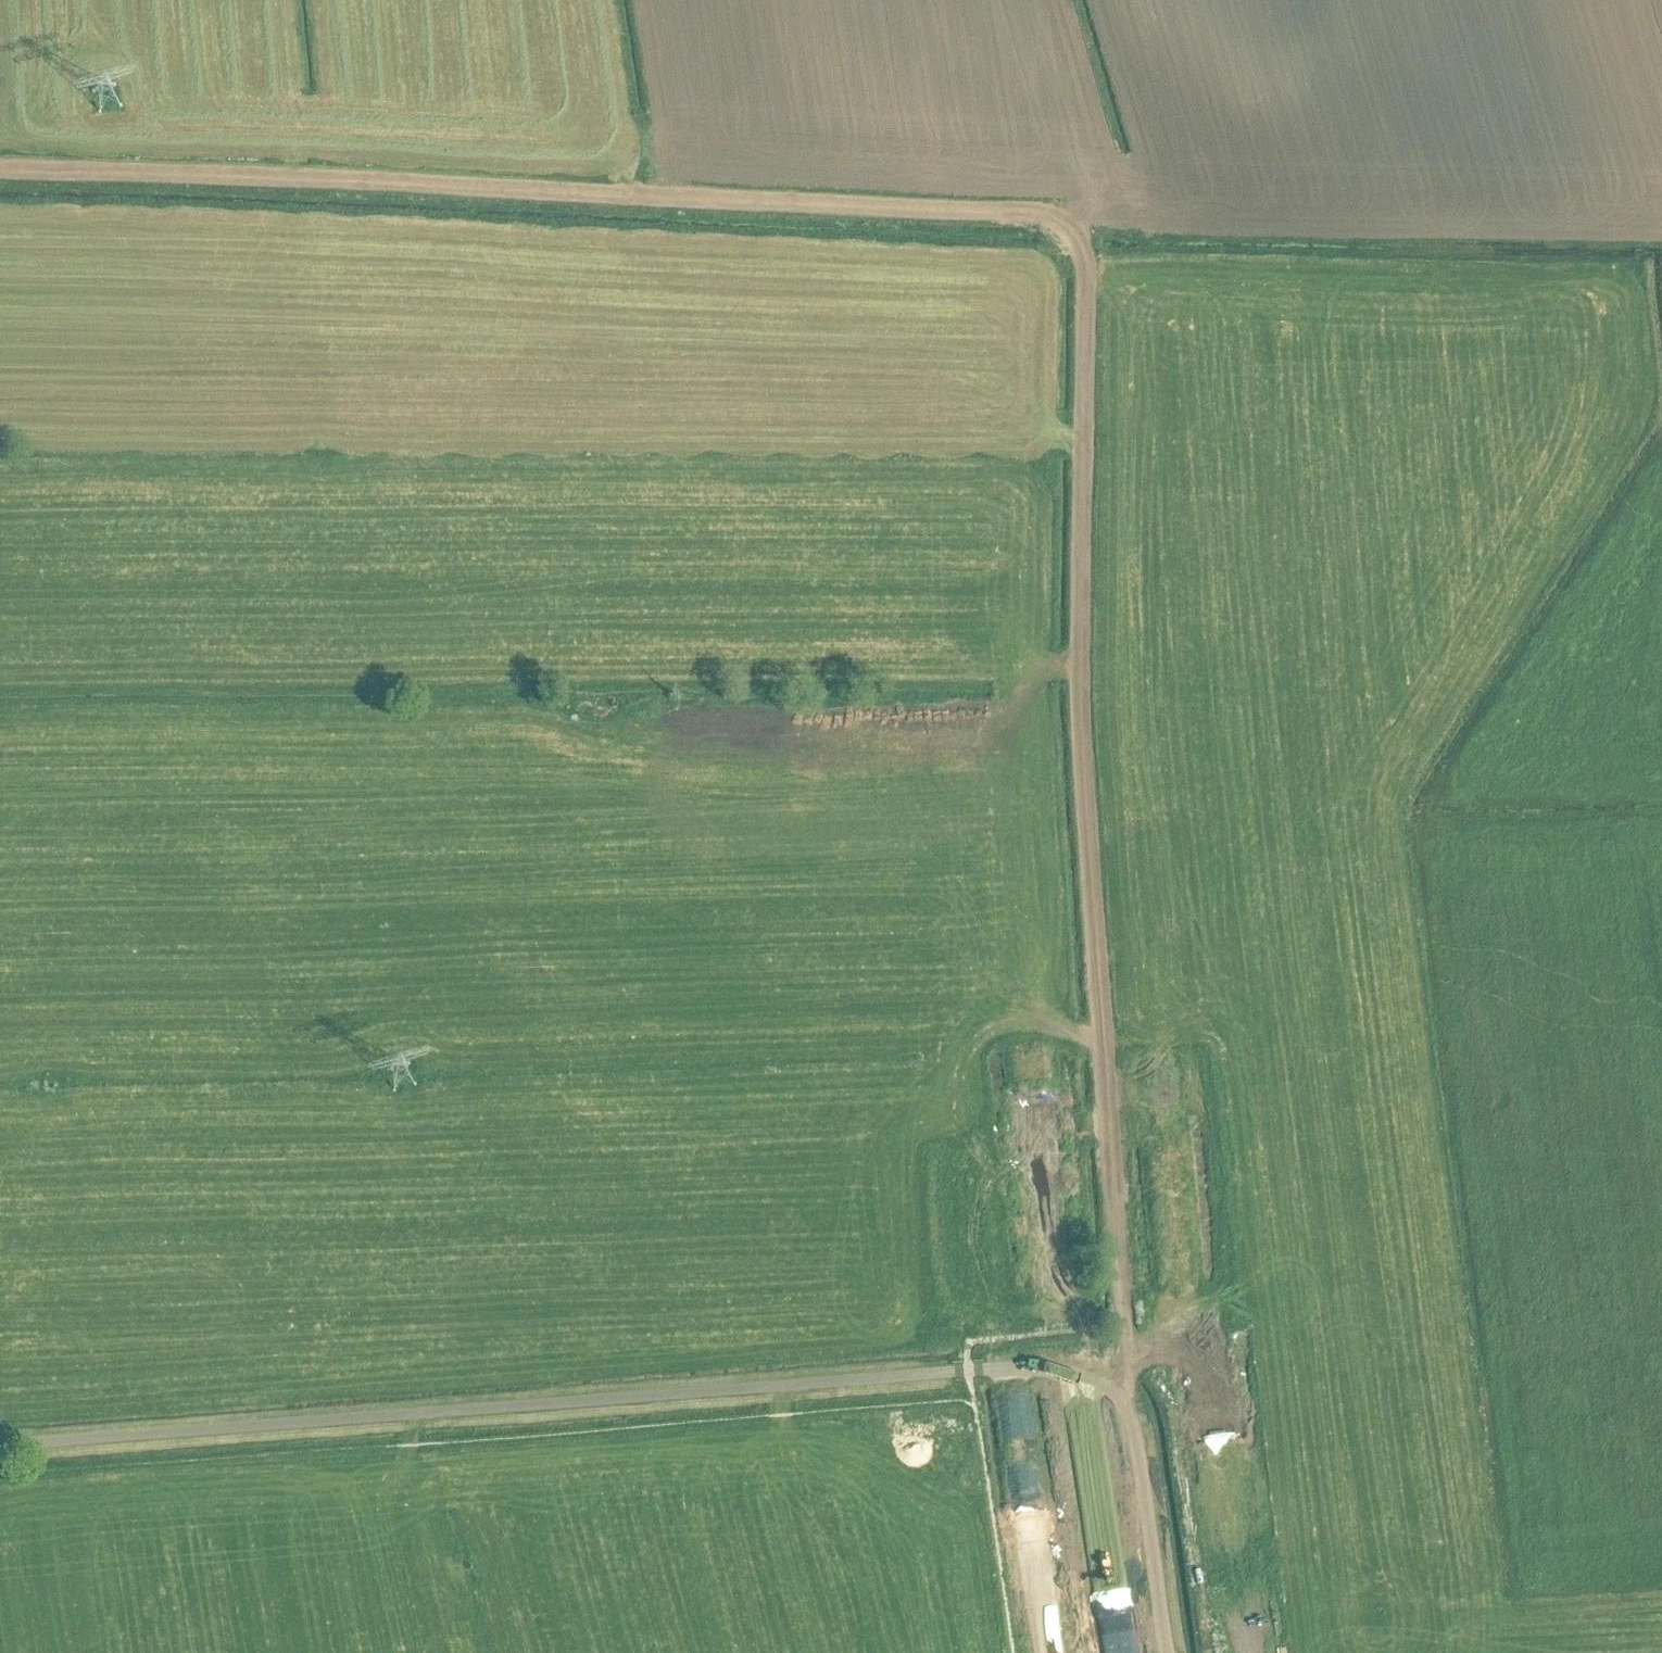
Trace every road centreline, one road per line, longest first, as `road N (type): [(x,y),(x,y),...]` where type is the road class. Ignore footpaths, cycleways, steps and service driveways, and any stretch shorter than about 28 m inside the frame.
road 1 (unclassified): [(1167,1652),(1123,1407),(1077,1375),(979,1371)]

